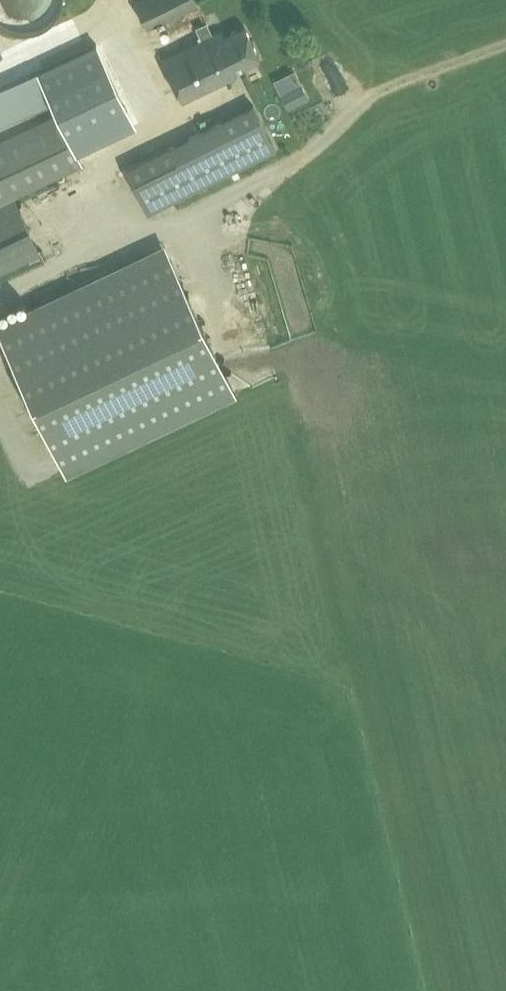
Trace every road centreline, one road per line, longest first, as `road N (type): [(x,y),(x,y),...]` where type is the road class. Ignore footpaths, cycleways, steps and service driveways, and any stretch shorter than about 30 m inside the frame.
road 1 (track): [(164,131),(112,0)]

